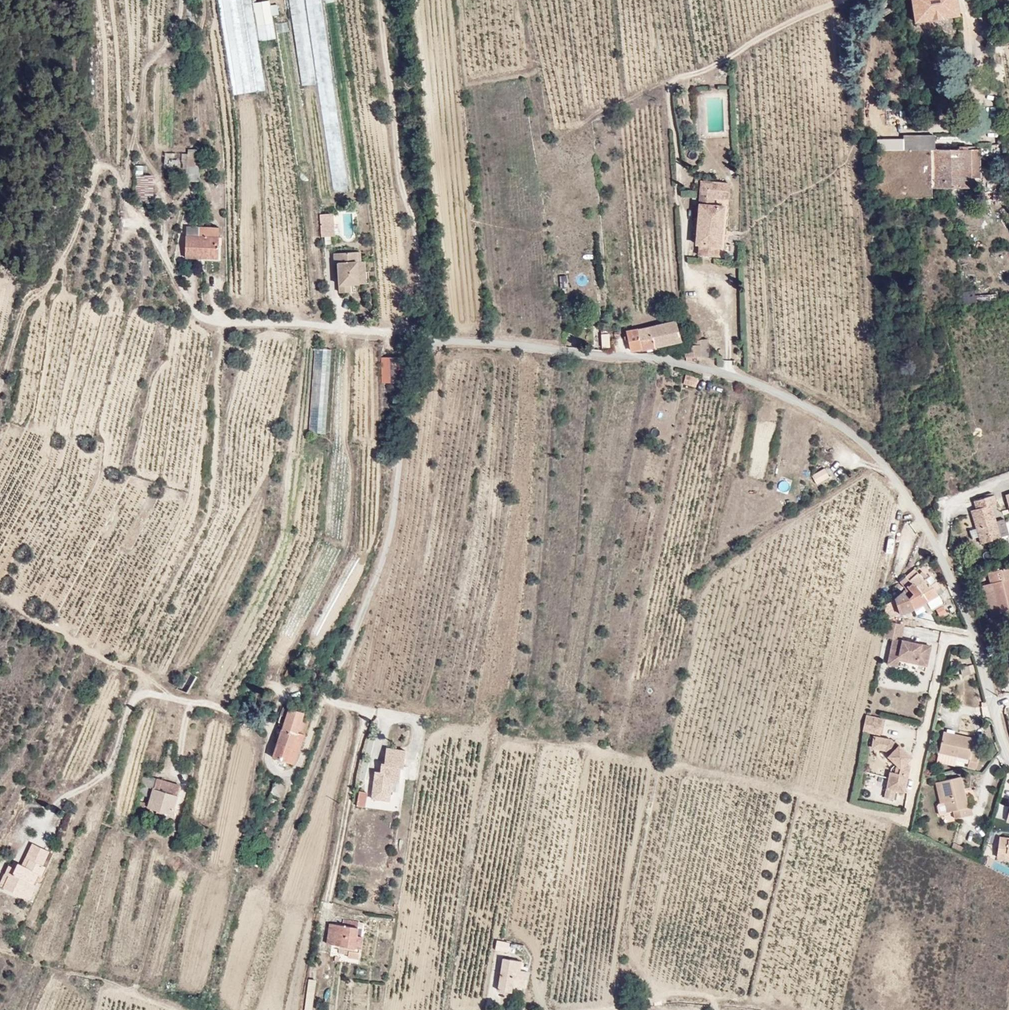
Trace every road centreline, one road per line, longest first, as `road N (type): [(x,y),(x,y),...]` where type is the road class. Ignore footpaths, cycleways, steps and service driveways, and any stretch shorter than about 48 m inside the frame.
road 1 (unclassified): [(1008,752),(967,617),(930,539),(886,463),(837,423),(745,378),(674,362),(411,338),(391,538),(305,778),(268,762),(268,722),(142,694),(110,763)]

